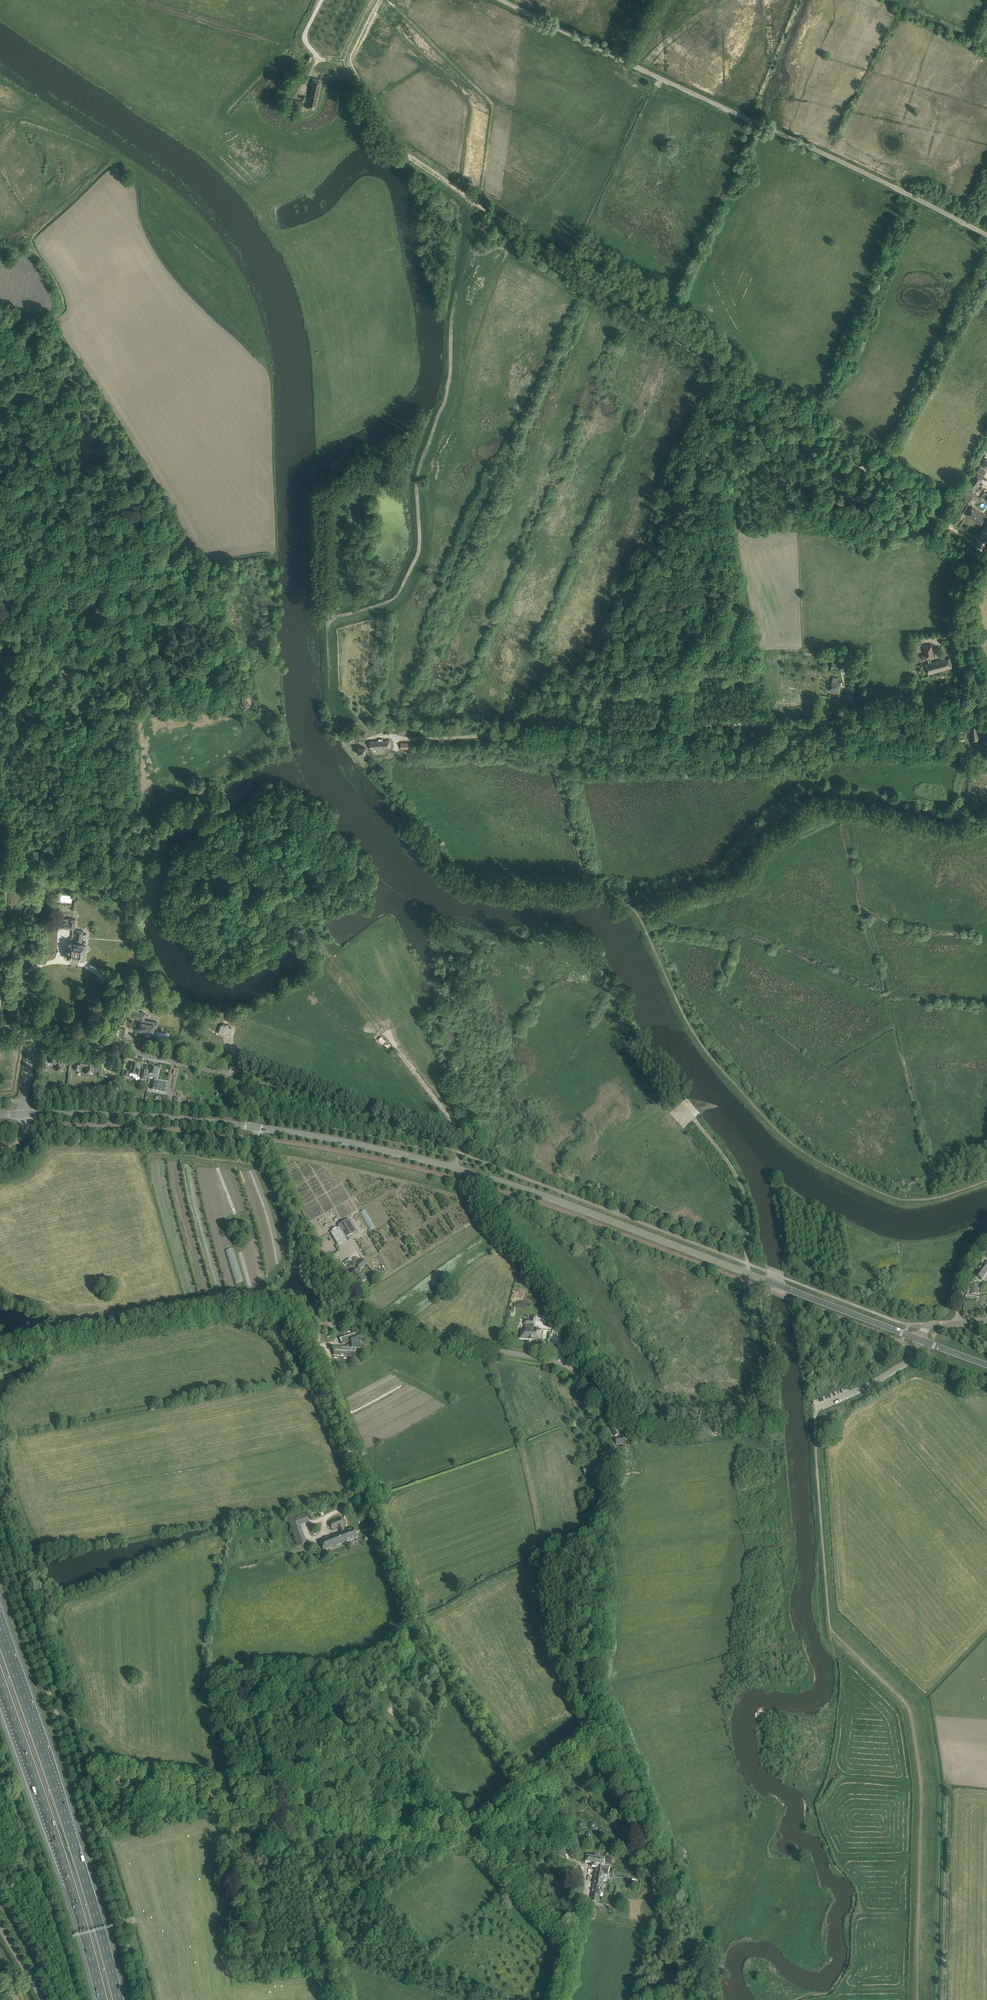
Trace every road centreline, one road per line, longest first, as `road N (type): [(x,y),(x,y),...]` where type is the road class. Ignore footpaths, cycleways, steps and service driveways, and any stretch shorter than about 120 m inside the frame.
road 1 (track): [(986,718),(369,739),(346,717),(336,694),(332,617),(381,604),(421,543),(419,454),(440,402),(476,204)]
road 2 (track): [(0,1352),(263,1309),(292,1314),(418,1626),(587,1873),(560,1999)]
road 3 (track): [(943,522),(398,149),(384,138),(345,59)]
road 4 (unclassified): [(773,1414),(647,1423),(559,1360),(389,1325),(327,1270),(253,1126)]
road 5 (unclassified): [(986,236),(501,0)]
road 6 (secondary): [(750,1274),(511,1185),(389,1151),(253,1126)]
road 7 (track): [(81,1775),(576,1860)]
road 8 (unclassified): [(143,1999),(81,1775),(0,1545)]
road 9 (track): [(346,1999),(291,1810),(418,1626)]
road 10 (motorway): [(119,1999),(0,1632)]
road 11 (motorway): [(0,1681),(102,1999)]
road 12 (unclassified): [(253,1126),(223,1073),(33,1039)]
road 13 (secondary): [(253,1126),(24,1114)]
road 14 (unclassified): [(942,1999),(946,1776)]
road 15 (secondary): [(919,1339),(750,1274)]
road 16 (unclassified): [(986,686),(971,665),(964,628),(968,592),(986,554)]
road 17 (track): [(751,1283),(773,1414)]
road 18 (track): [(246,1929),(239,1802)]

